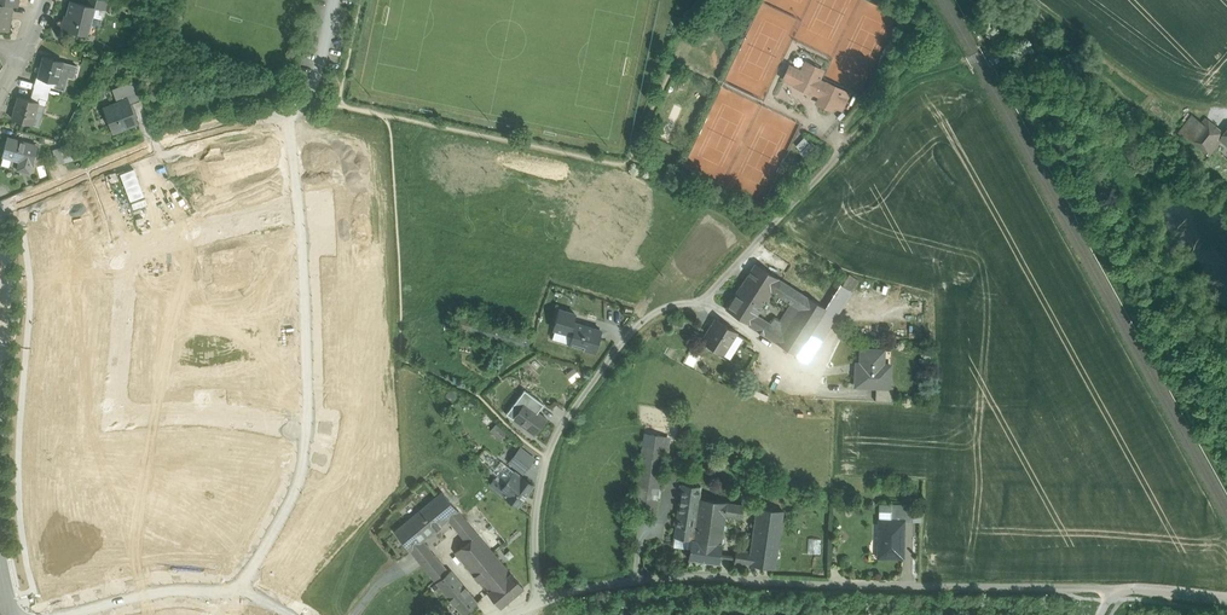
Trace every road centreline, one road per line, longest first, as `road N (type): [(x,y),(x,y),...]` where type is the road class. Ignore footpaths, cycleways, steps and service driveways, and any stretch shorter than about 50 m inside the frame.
road 1 (track): [(542,603),(535,514),(547,458),(612,364),(653,318),(719,291),(848,142),(919,77),(999,45),(976,0)]
road 2 (residential): [(312,422),(116,416),(123,252),(304,205),(313,405)]
road 3 (unclassified): [(1110,590),(860,586),(728,574),(578,587),(515,614)]
road 4 (unclassified): [(168,139),(285,116),(317,81),(334,0)]
road 5 (track): [(1018,0),(1162,95),(1226,113)]
road 6 (residential): [(232,594),(290,496),(312,422)]
road 7 (residential): [(0,209),(168,139)]
road 8 (residential): [(232,594),(163,593),(65,614)]
road 9 (track): [(697,300),(750,335),(778,366),(808,379)]
road 10 (tertiary): [(0,377),(7,285),(0,257)]

